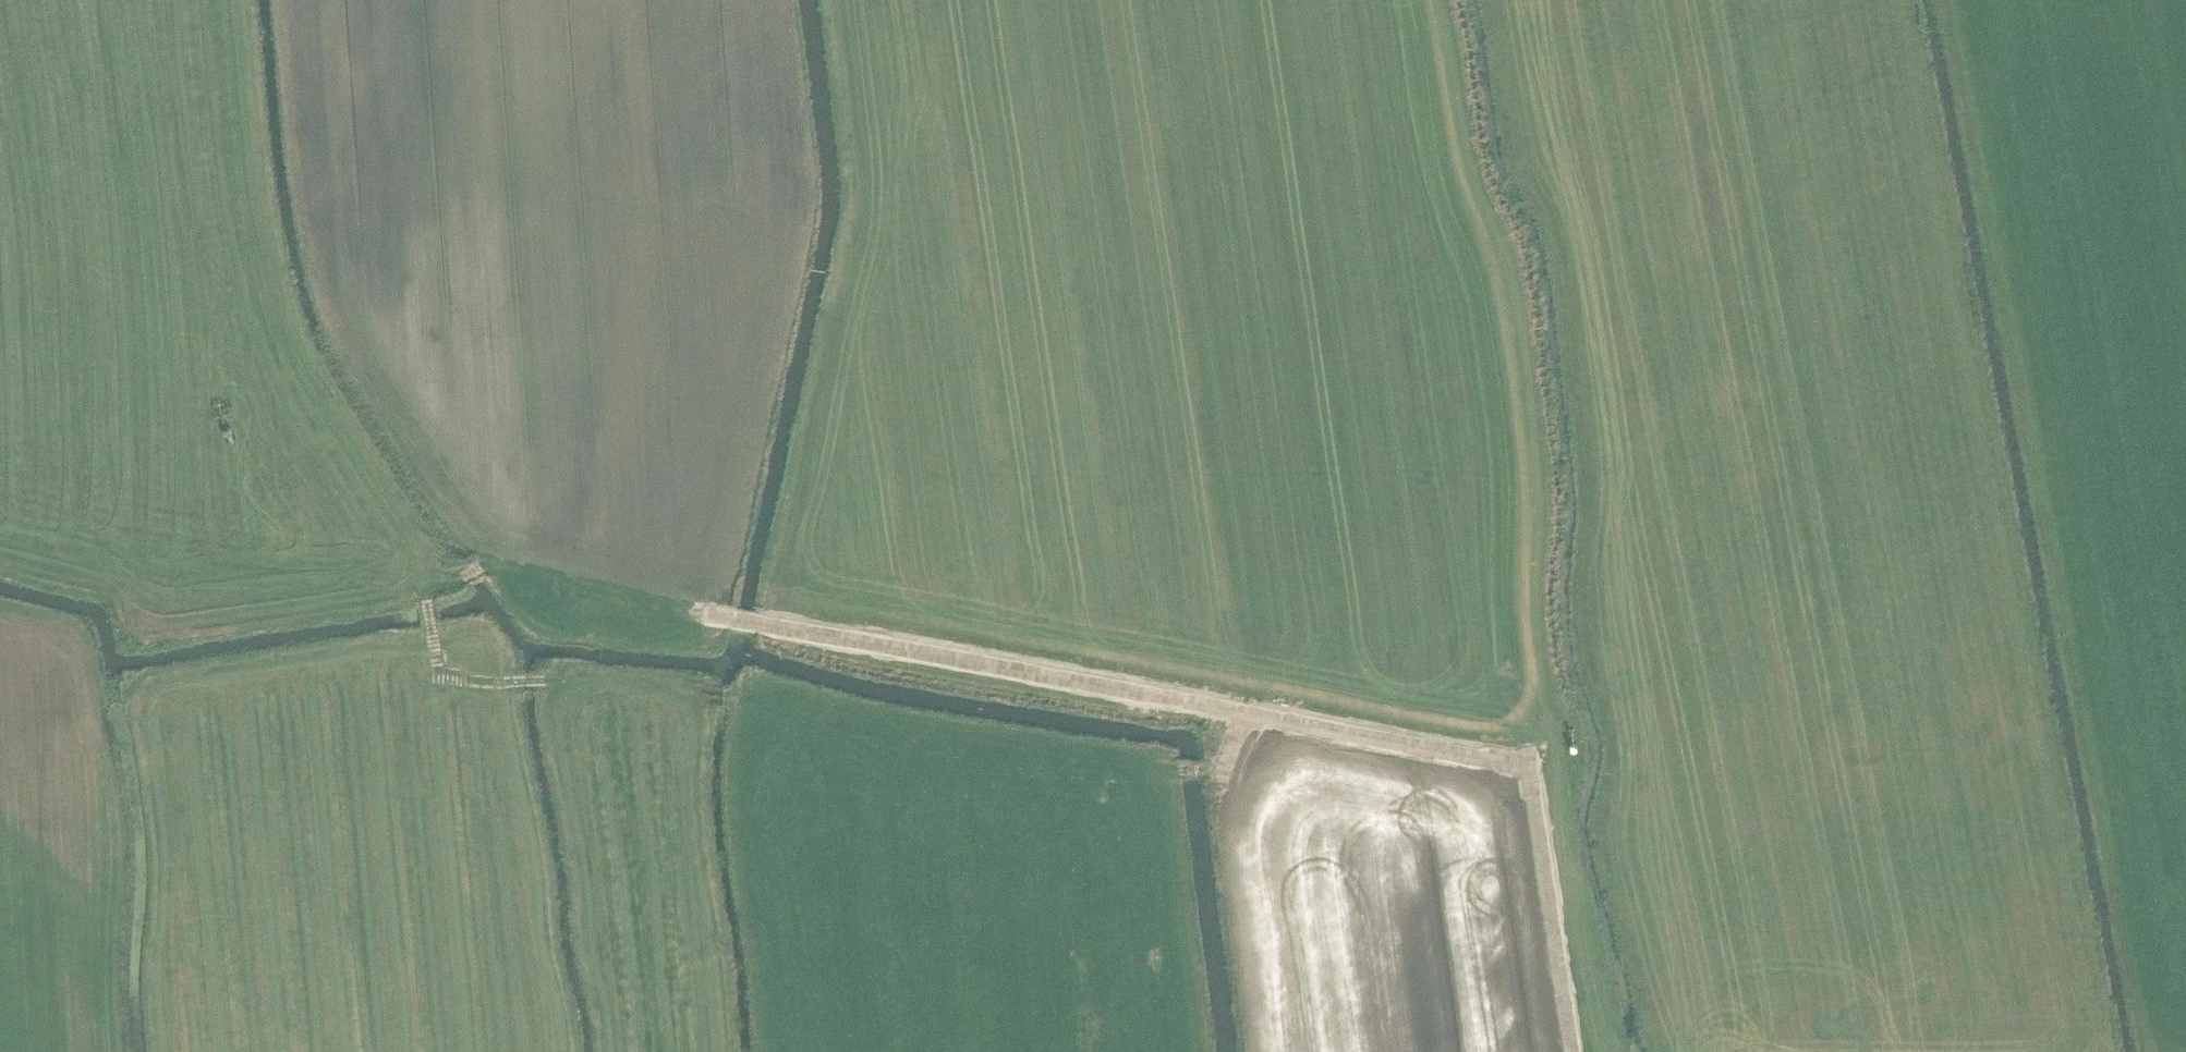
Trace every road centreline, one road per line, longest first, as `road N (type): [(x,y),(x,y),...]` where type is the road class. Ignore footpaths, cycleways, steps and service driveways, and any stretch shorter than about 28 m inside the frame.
road 1 (track): [(1223,769),(1169,772),(706,695),(440,681),(425,601)]
road 2 (track): [(1254,1051),(1223,769),(1210,720),(694,611)]
road 3 (track): [(1210,720),(1145,589),(1078,0)]

